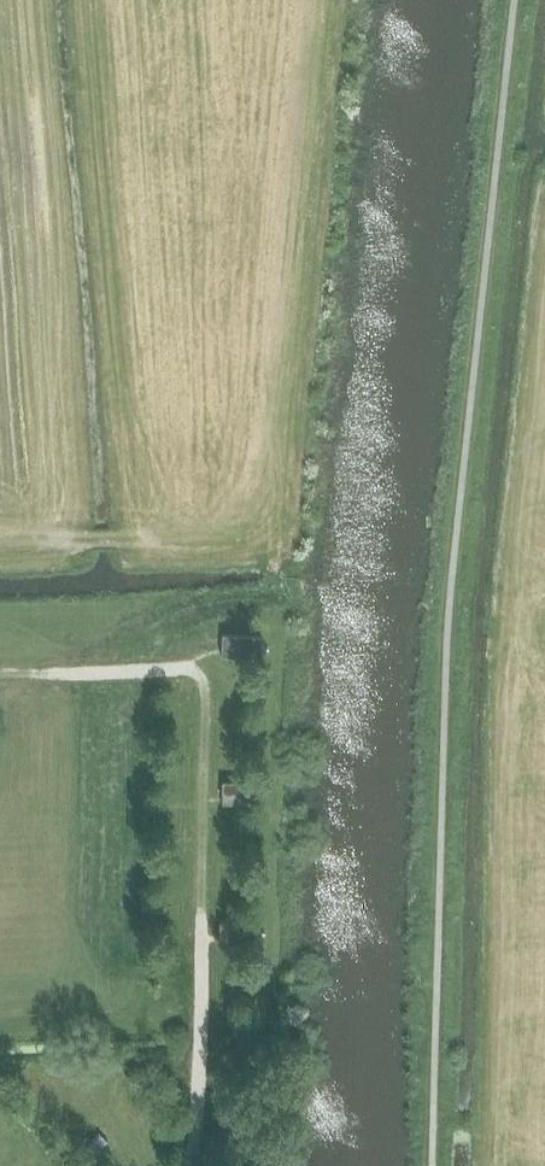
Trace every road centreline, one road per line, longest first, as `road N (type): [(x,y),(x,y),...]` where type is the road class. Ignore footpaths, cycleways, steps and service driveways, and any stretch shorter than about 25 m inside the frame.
road 1 (track): [(0,673),(180,667),(199,679),(195,1165)]

